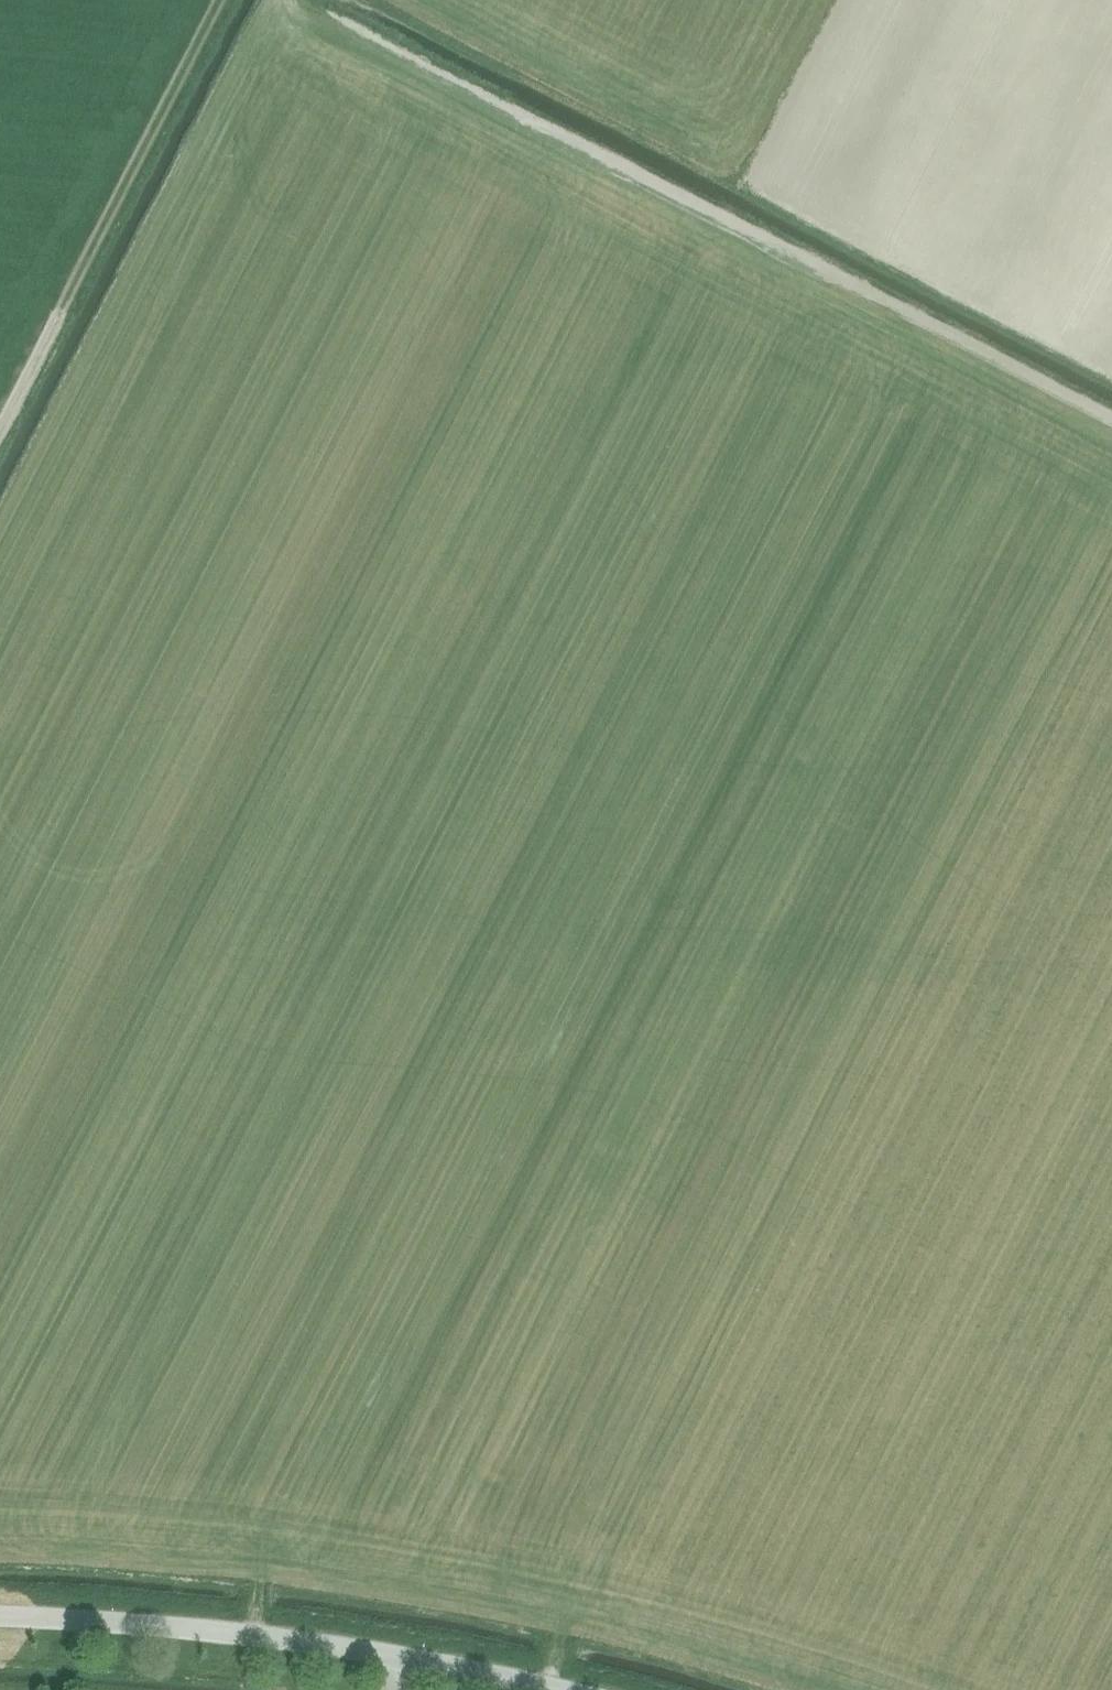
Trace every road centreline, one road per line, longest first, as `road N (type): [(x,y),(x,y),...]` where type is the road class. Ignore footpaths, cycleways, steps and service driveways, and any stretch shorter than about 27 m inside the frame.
road 1 (unclassified): [(553,1689),(244,1633),(0,1621)]
road 2 (track): [(222,0),(0,433)]

